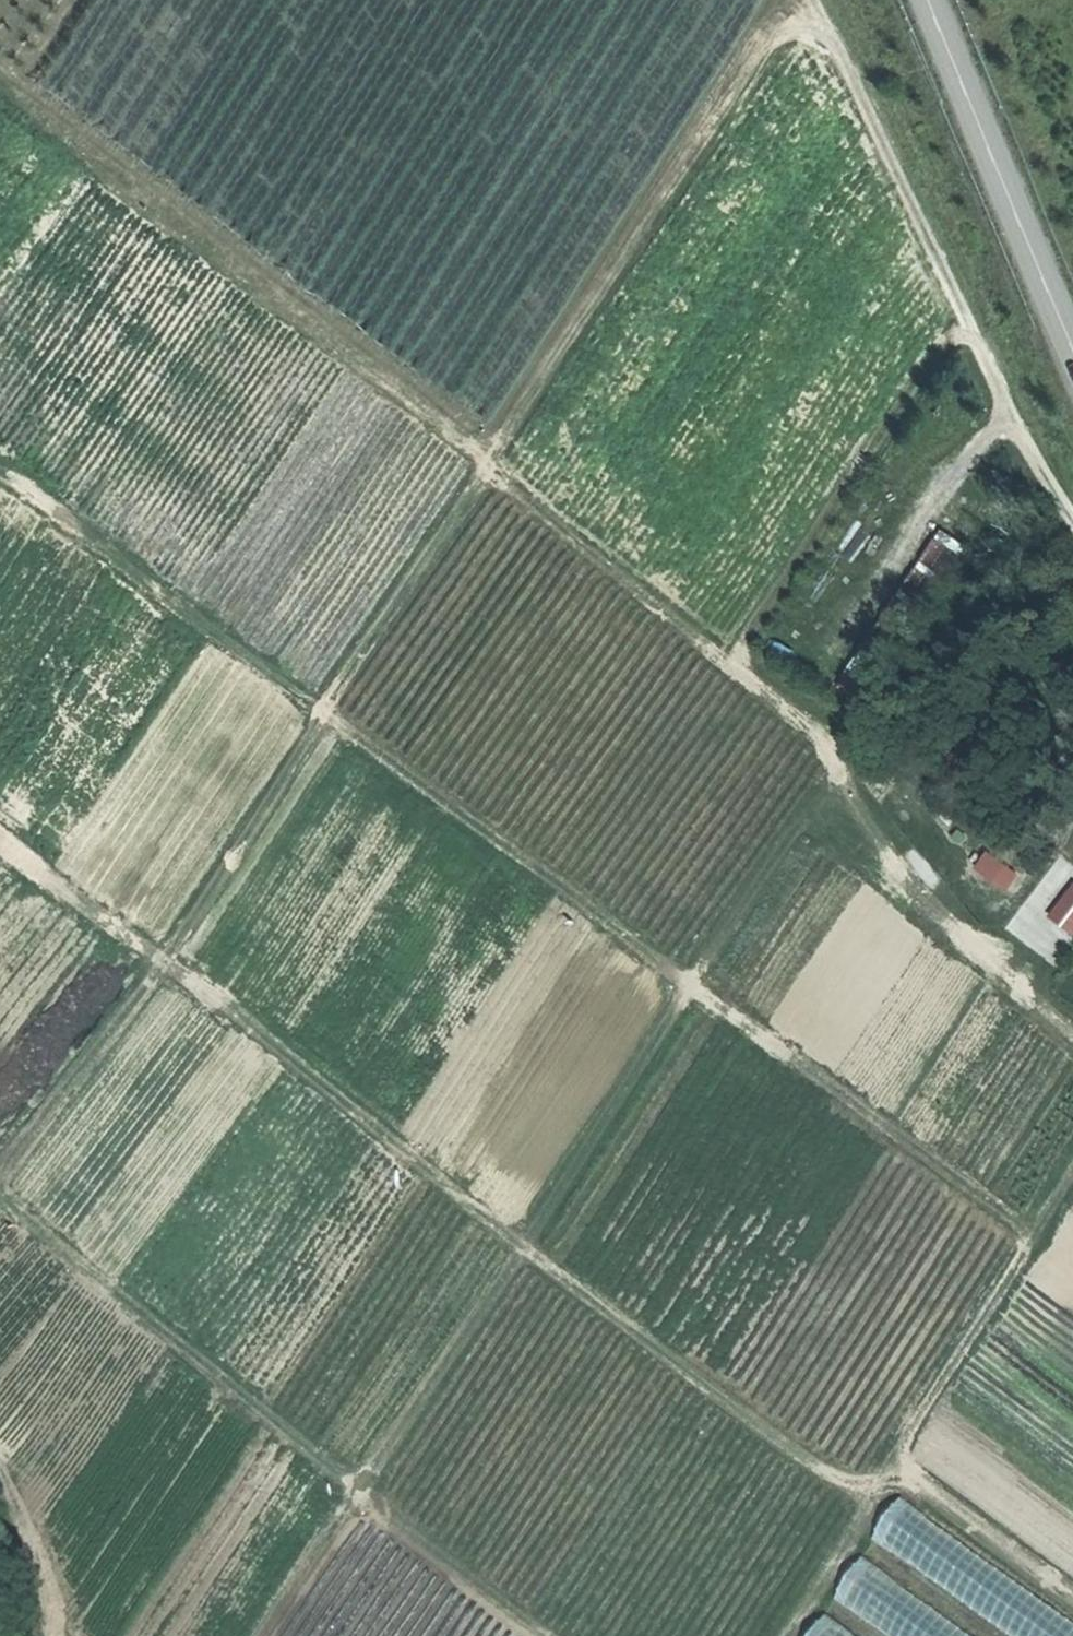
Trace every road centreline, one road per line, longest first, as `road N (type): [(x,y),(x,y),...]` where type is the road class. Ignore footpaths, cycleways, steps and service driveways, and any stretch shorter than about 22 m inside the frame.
road 1 (track): [(826,28),(777,54),(717,155),(488,473),(0,1193)]
road 2 (track): [(1038,1248),(0,466)]
road 3 (track): [(269,1635),(692,982),(797,811),(822,746)]
road 4 (track): [(874,1502),(521,1246),(162,963)]
road 5 (track): [(488,473),(760,688),(830,755),(985,959),(1072,1032)]
road 6 (track): [(1072,529),(1016,429),(812,0)]
road 7 (track): [(1072,1194),(784,1635)]
road 8 (tertiary): [(930,0),(1072,347)]
road 9 (track): [(48,1635),(14,1499),(0,1476)]

